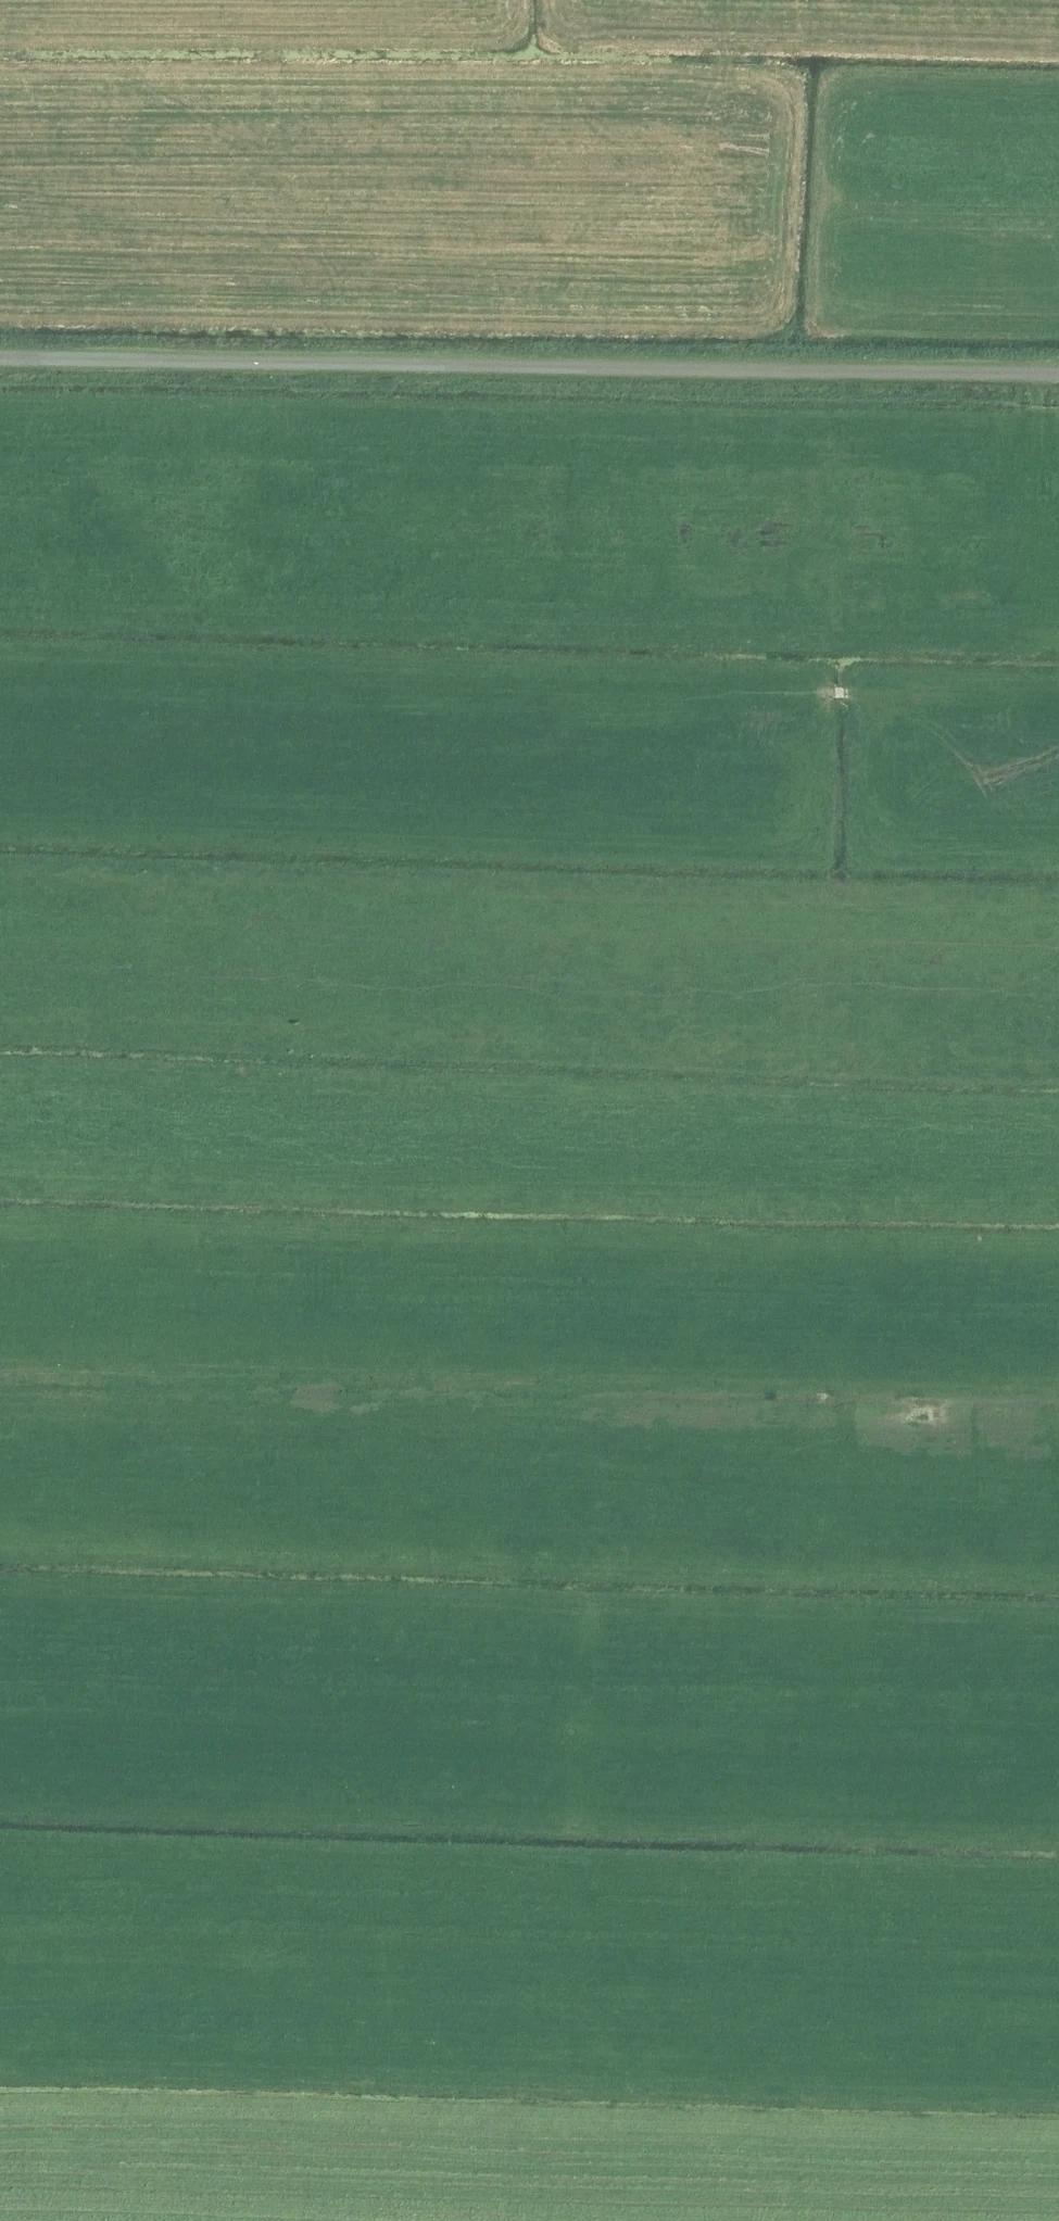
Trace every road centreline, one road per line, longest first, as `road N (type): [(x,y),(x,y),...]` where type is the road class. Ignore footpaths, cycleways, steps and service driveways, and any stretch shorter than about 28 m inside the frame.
road 1 (unclassified): [(0,359),(1058,371)]

